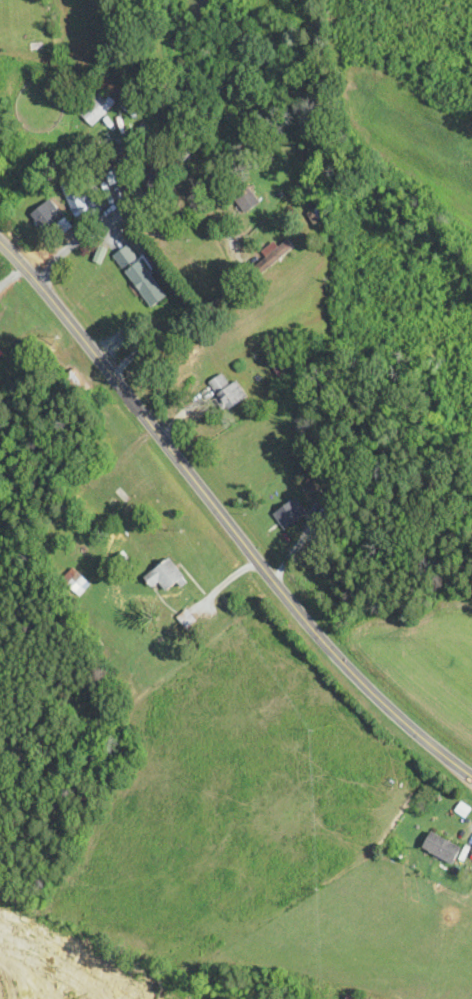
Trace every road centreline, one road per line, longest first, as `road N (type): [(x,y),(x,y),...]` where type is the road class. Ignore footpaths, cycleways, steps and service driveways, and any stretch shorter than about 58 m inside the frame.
road 1 (residential): [(471,778),(335,657),(0,242)]

